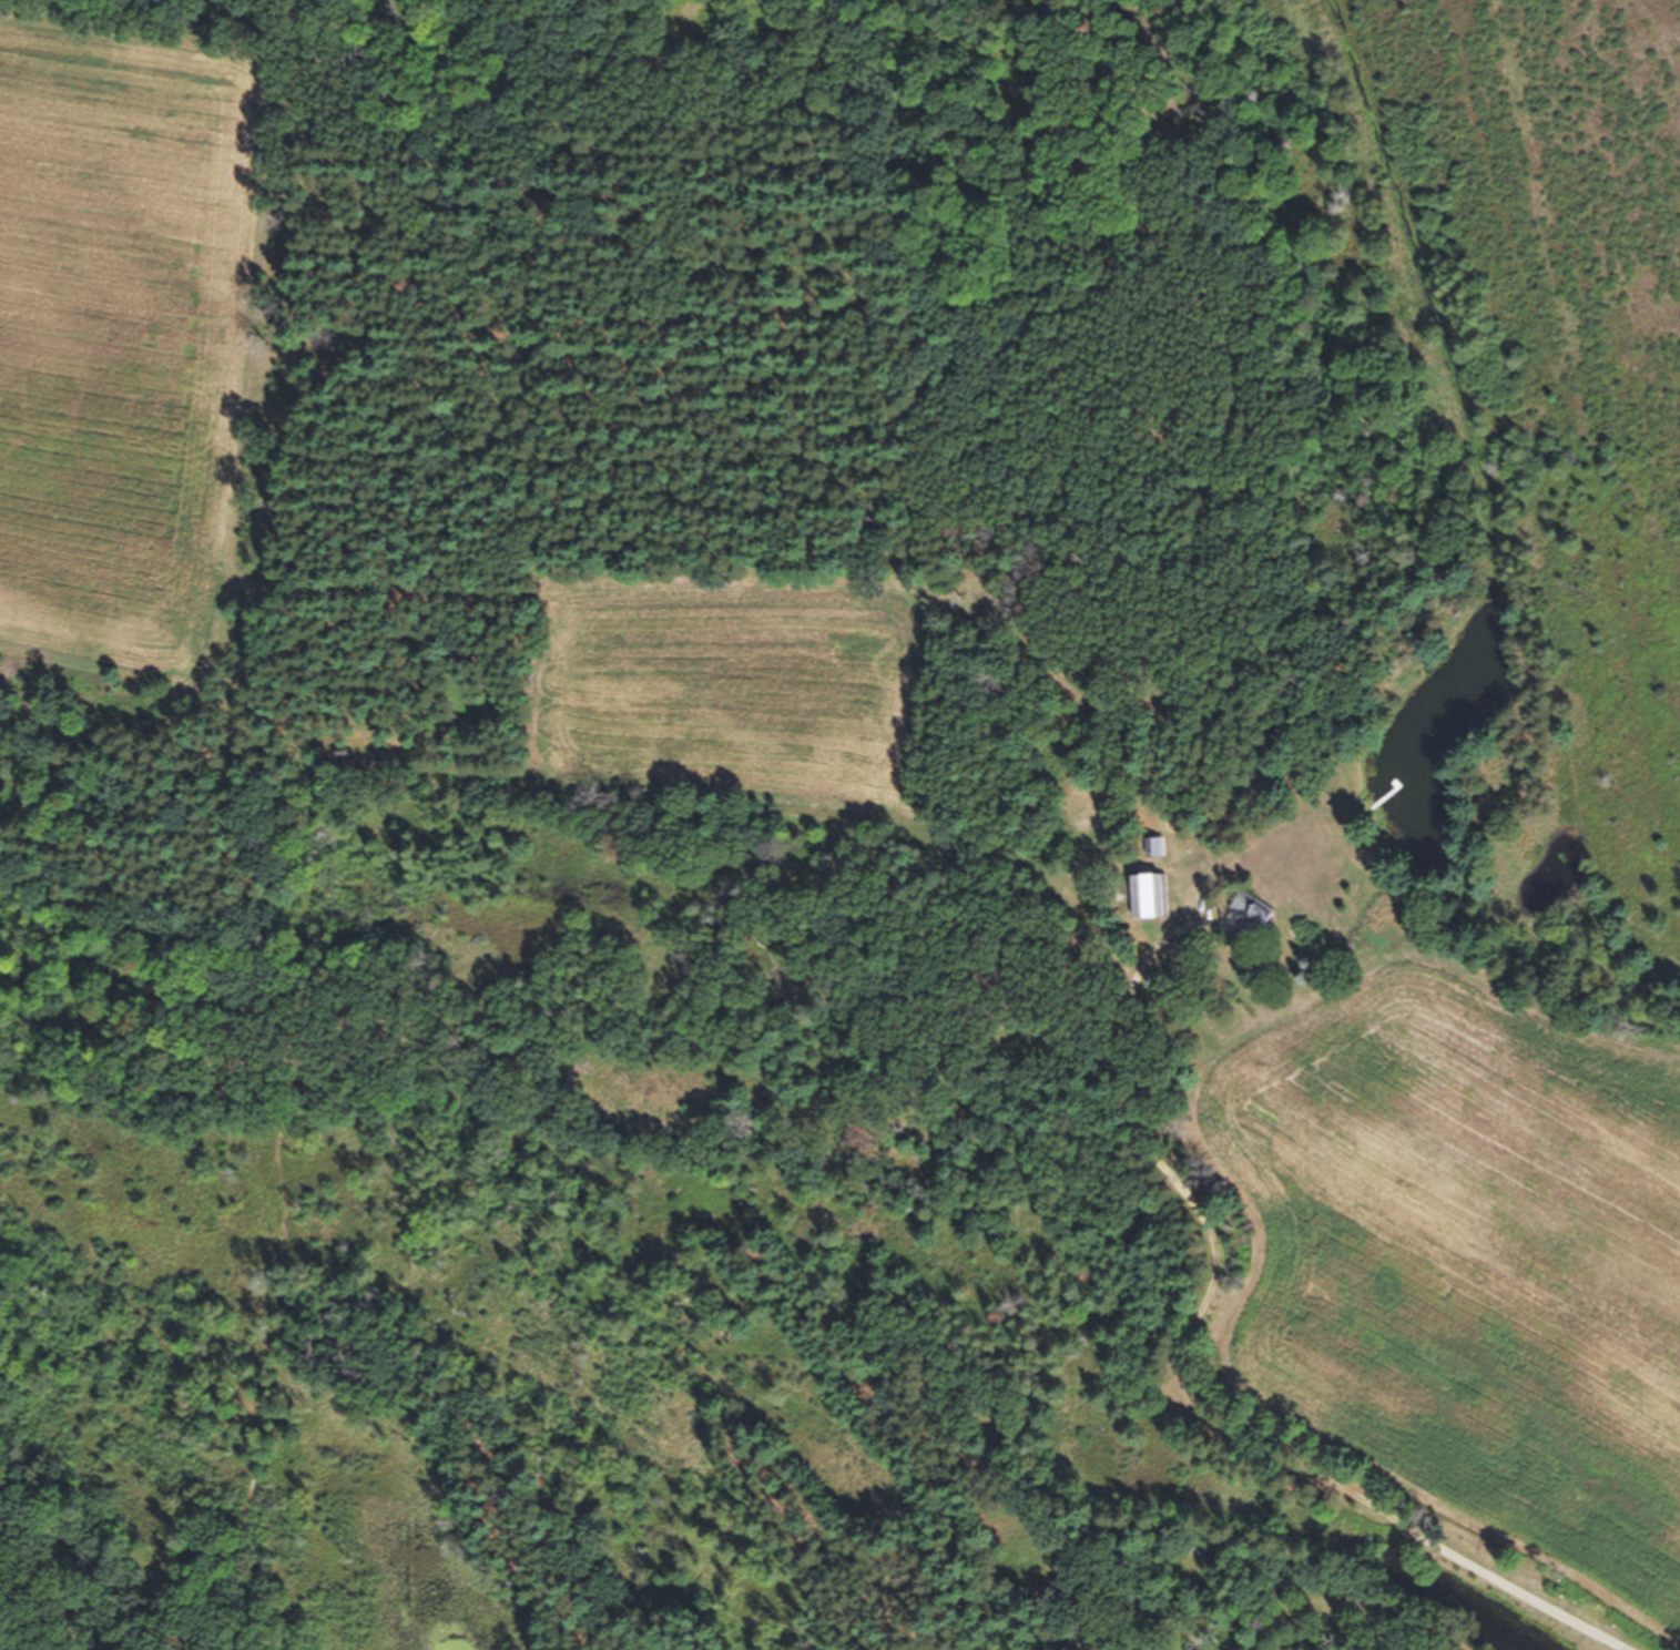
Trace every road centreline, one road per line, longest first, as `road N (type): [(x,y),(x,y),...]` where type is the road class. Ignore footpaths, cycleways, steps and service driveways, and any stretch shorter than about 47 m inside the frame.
road 1 (residential): [(1602,1649),(1131,1375),(1131,1284),(1184,1212),(1191,1145),(1138,1080),(1144,969)]

